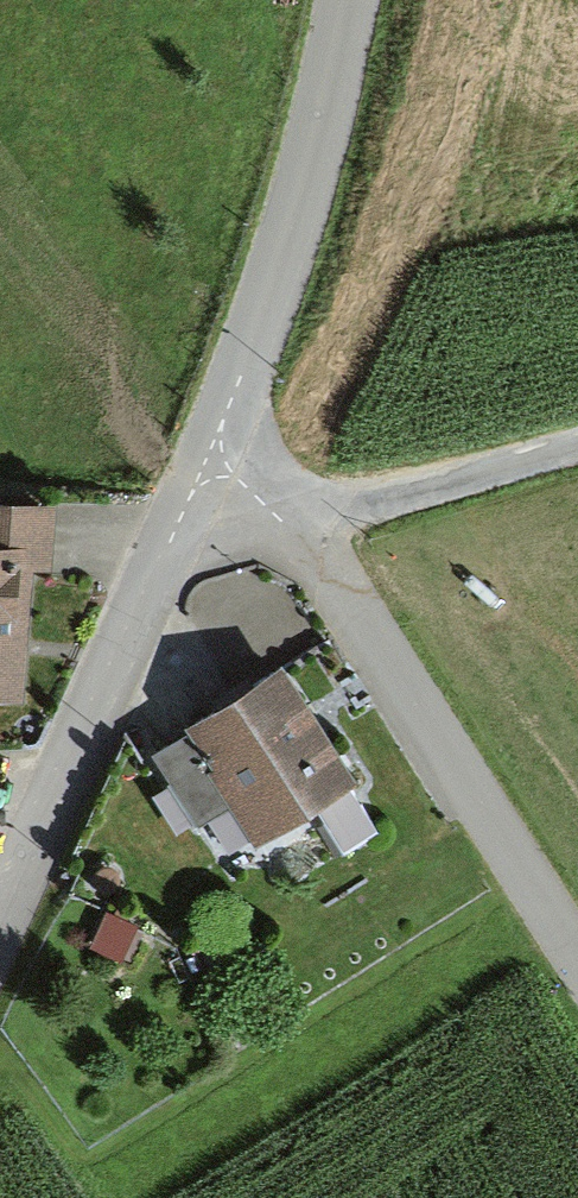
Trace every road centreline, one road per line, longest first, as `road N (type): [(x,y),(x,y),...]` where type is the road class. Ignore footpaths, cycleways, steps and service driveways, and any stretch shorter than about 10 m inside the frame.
road 1 (unclassified): [(577,986),(271,505),(202,471)]
road 2 (residential): [(202,471),(291,187),(336,0)]
road 3 (residential): [(202,471),(0,899)]
road 4 (track): [(577,437),(487,466),(271,505)]

